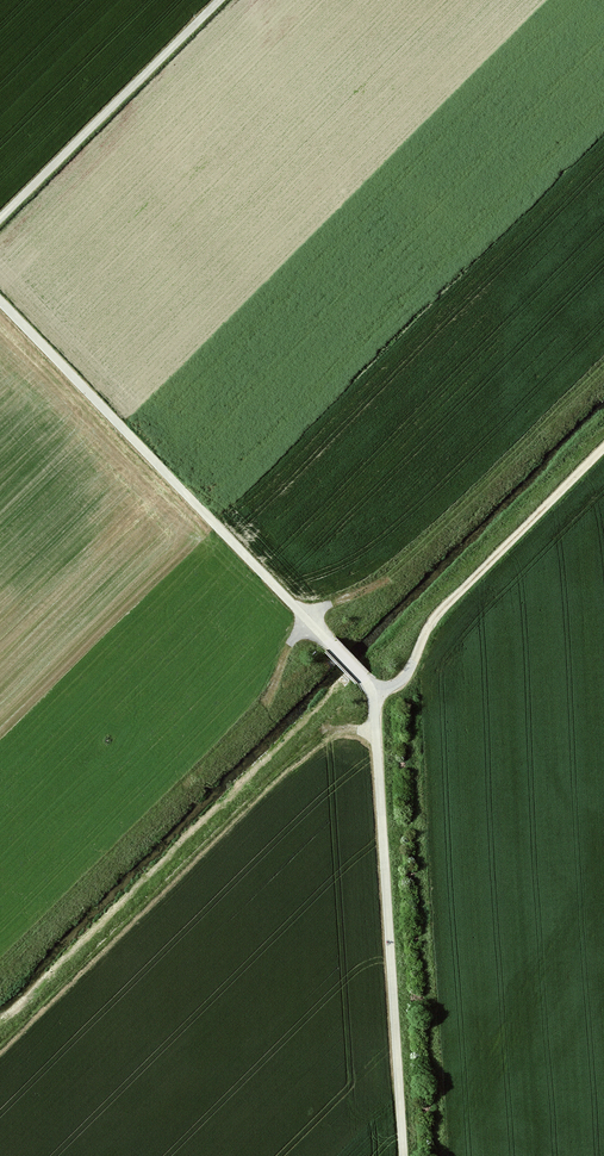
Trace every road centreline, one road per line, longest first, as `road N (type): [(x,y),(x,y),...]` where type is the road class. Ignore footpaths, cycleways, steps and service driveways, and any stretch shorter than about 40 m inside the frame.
road 1 (track): [(0,303),(379,693),(406,1155)]
road 2 (track): [(379,693),(404,683),(424,657),(433,623),(603,453)]
road 3 (track): [(0,220),(219,0)]

